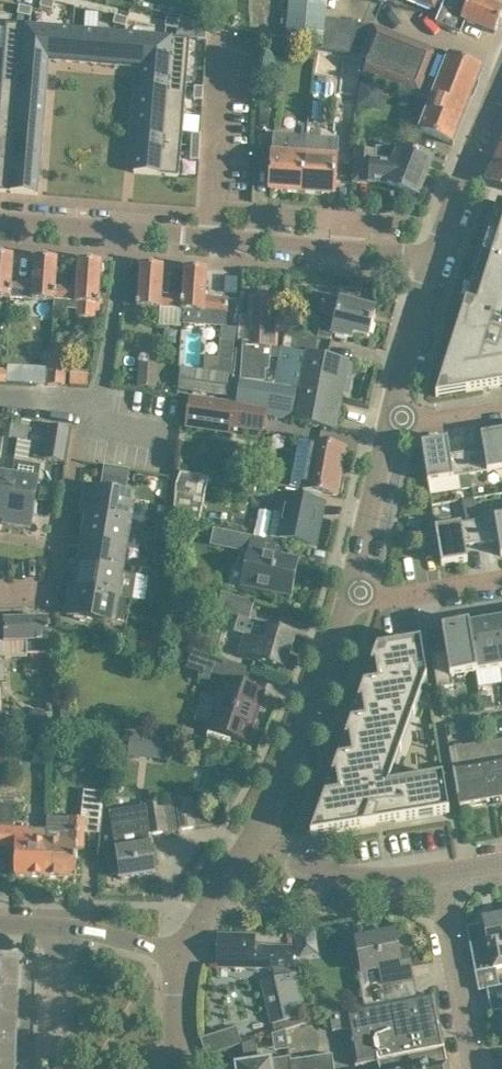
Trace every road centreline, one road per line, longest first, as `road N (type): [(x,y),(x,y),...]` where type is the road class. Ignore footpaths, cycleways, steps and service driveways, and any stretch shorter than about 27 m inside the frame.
road 1 (residential): [(0,593),(54,590),(126,232)]
road 2 (residential): [(266,834),(350,590)]
road 3 (residential): [(431,260),(208,240)]
road 4 (residential): [(208,240),(222,31)]
road 5 (residential): [(477,1068),(441,878)]
road 6 (residential): [(431,260),(501,80)]
road 7 (residential): [(266,834),(297,862),(367,881),(441,878)]
road 8 (residential): [(350,590),(393,415)]
road 9 (residential): [(393,415),(431,260)]
road 10 (residential): [(350,590),(379,597),(501,577)]
road 11 (residential): [(266,834),(186,956)]
road 12 (residential): [(56,1068),(59,931)]
road 13 (residential): [(186,956),(59,931)]
road 14 (residential): [(126,232),(0,223)]

